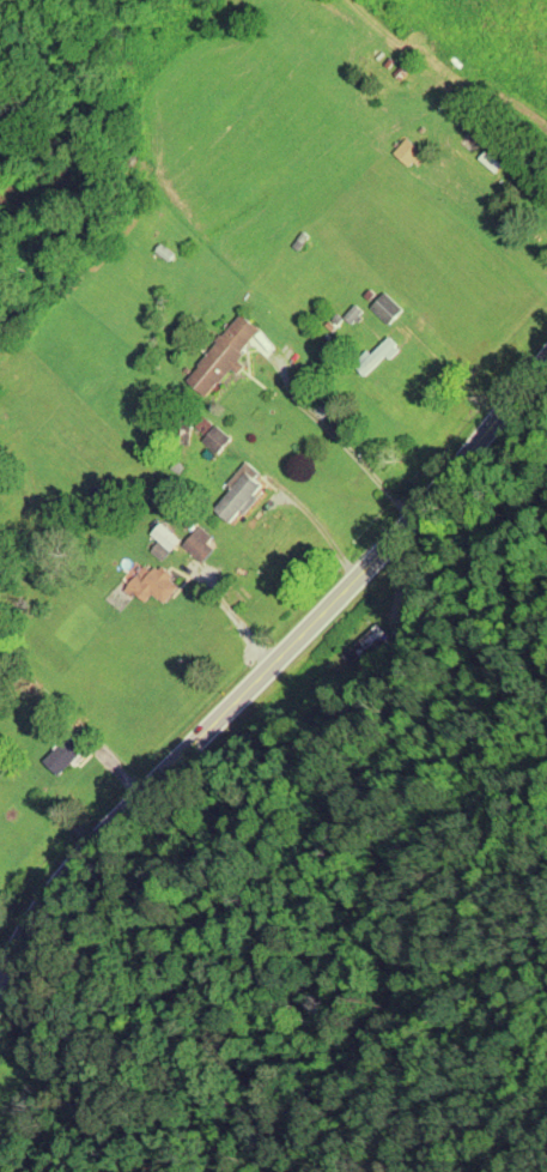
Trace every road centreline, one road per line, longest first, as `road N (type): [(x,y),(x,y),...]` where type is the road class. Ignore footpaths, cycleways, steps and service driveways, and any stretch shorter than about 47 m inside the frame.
road 1 (primary): [(0,996),(39,919),(546,381)]

